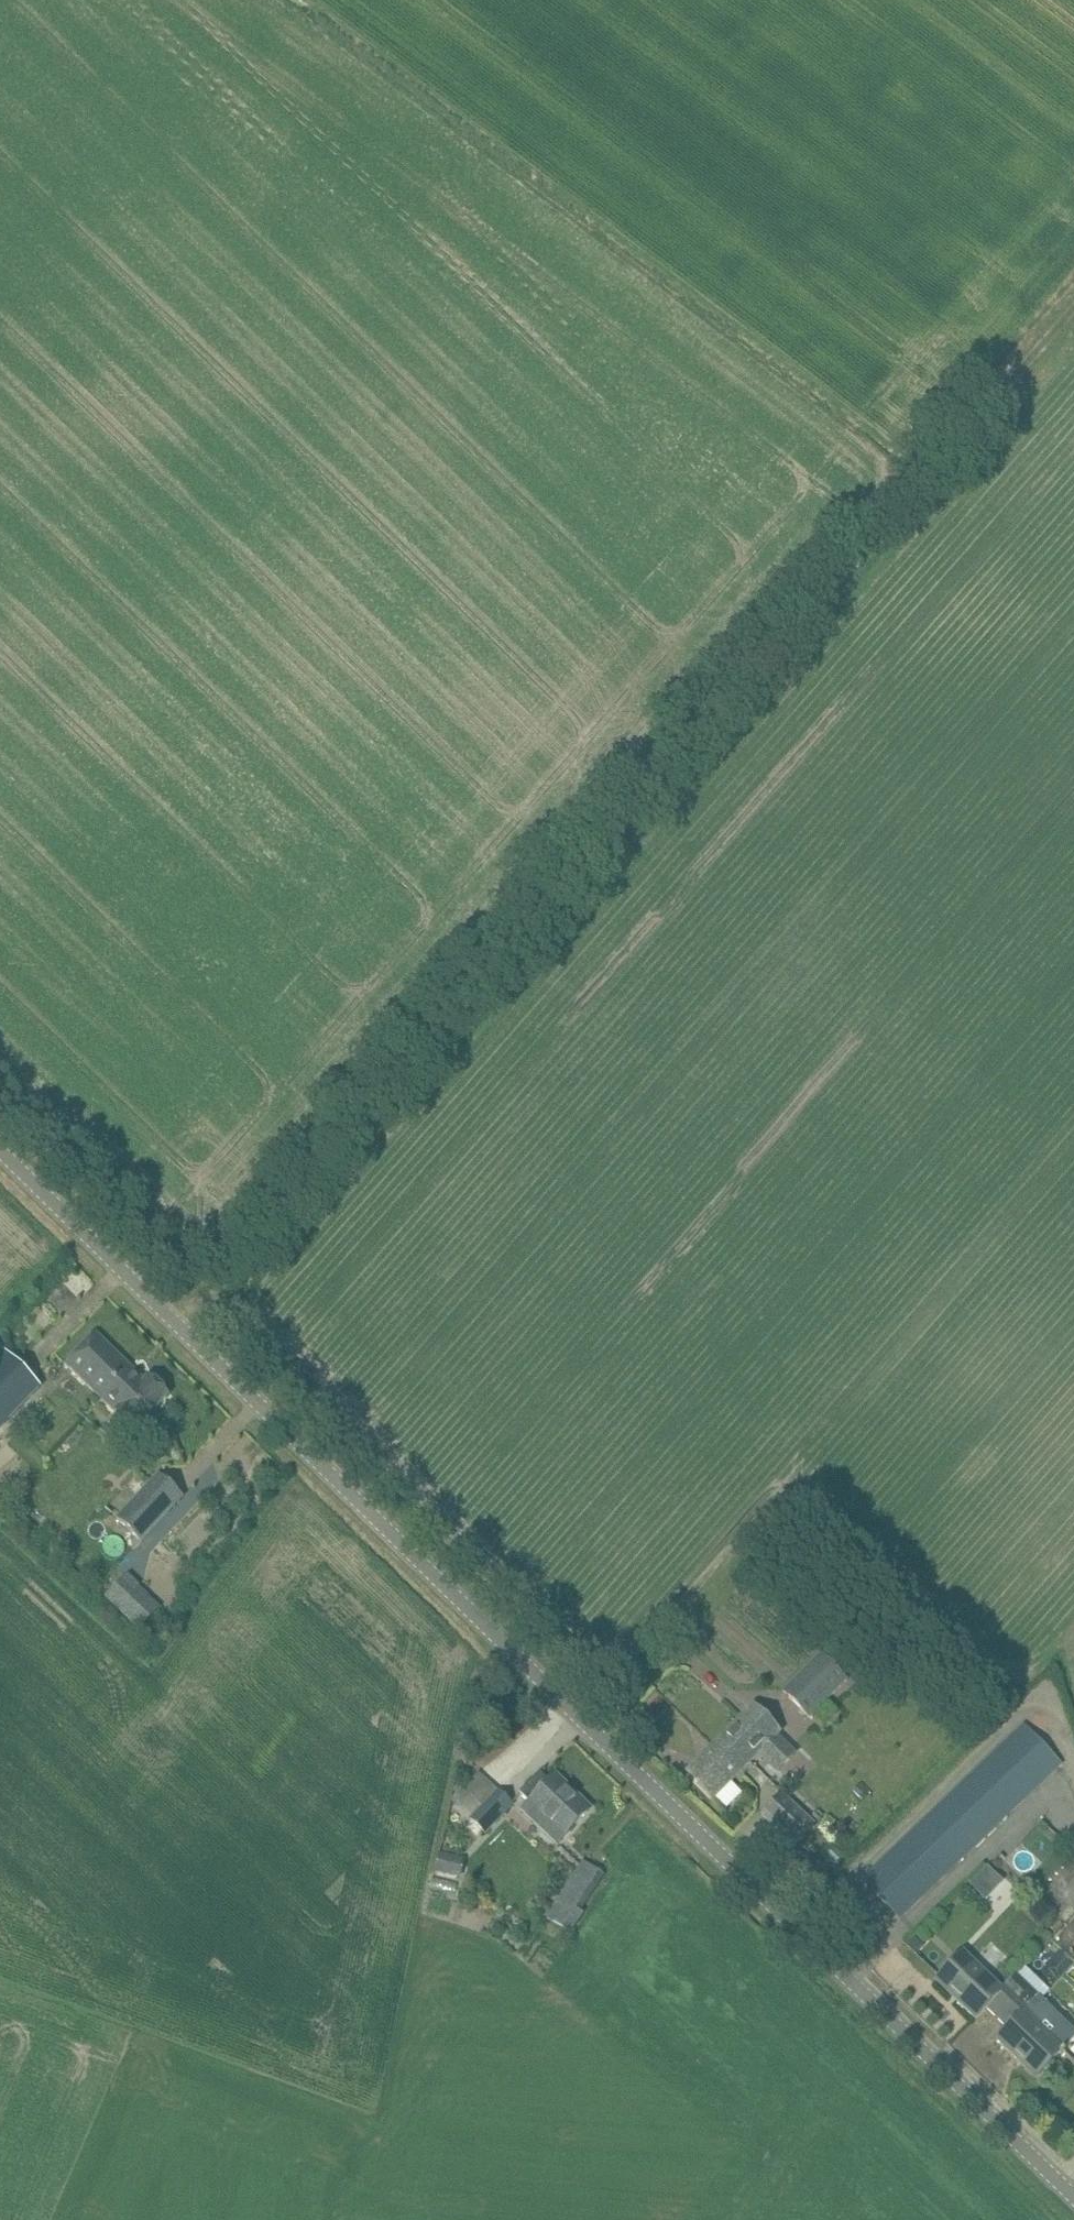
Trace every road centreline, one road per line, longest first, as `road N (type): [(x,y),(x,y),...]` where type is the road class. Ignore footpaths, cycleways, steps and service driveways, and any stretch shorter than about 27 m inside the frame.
road 1 (unclassified): [(1073,2195),(0,1149)]
road 2 (track): [(1073,307),(177,1322)]

